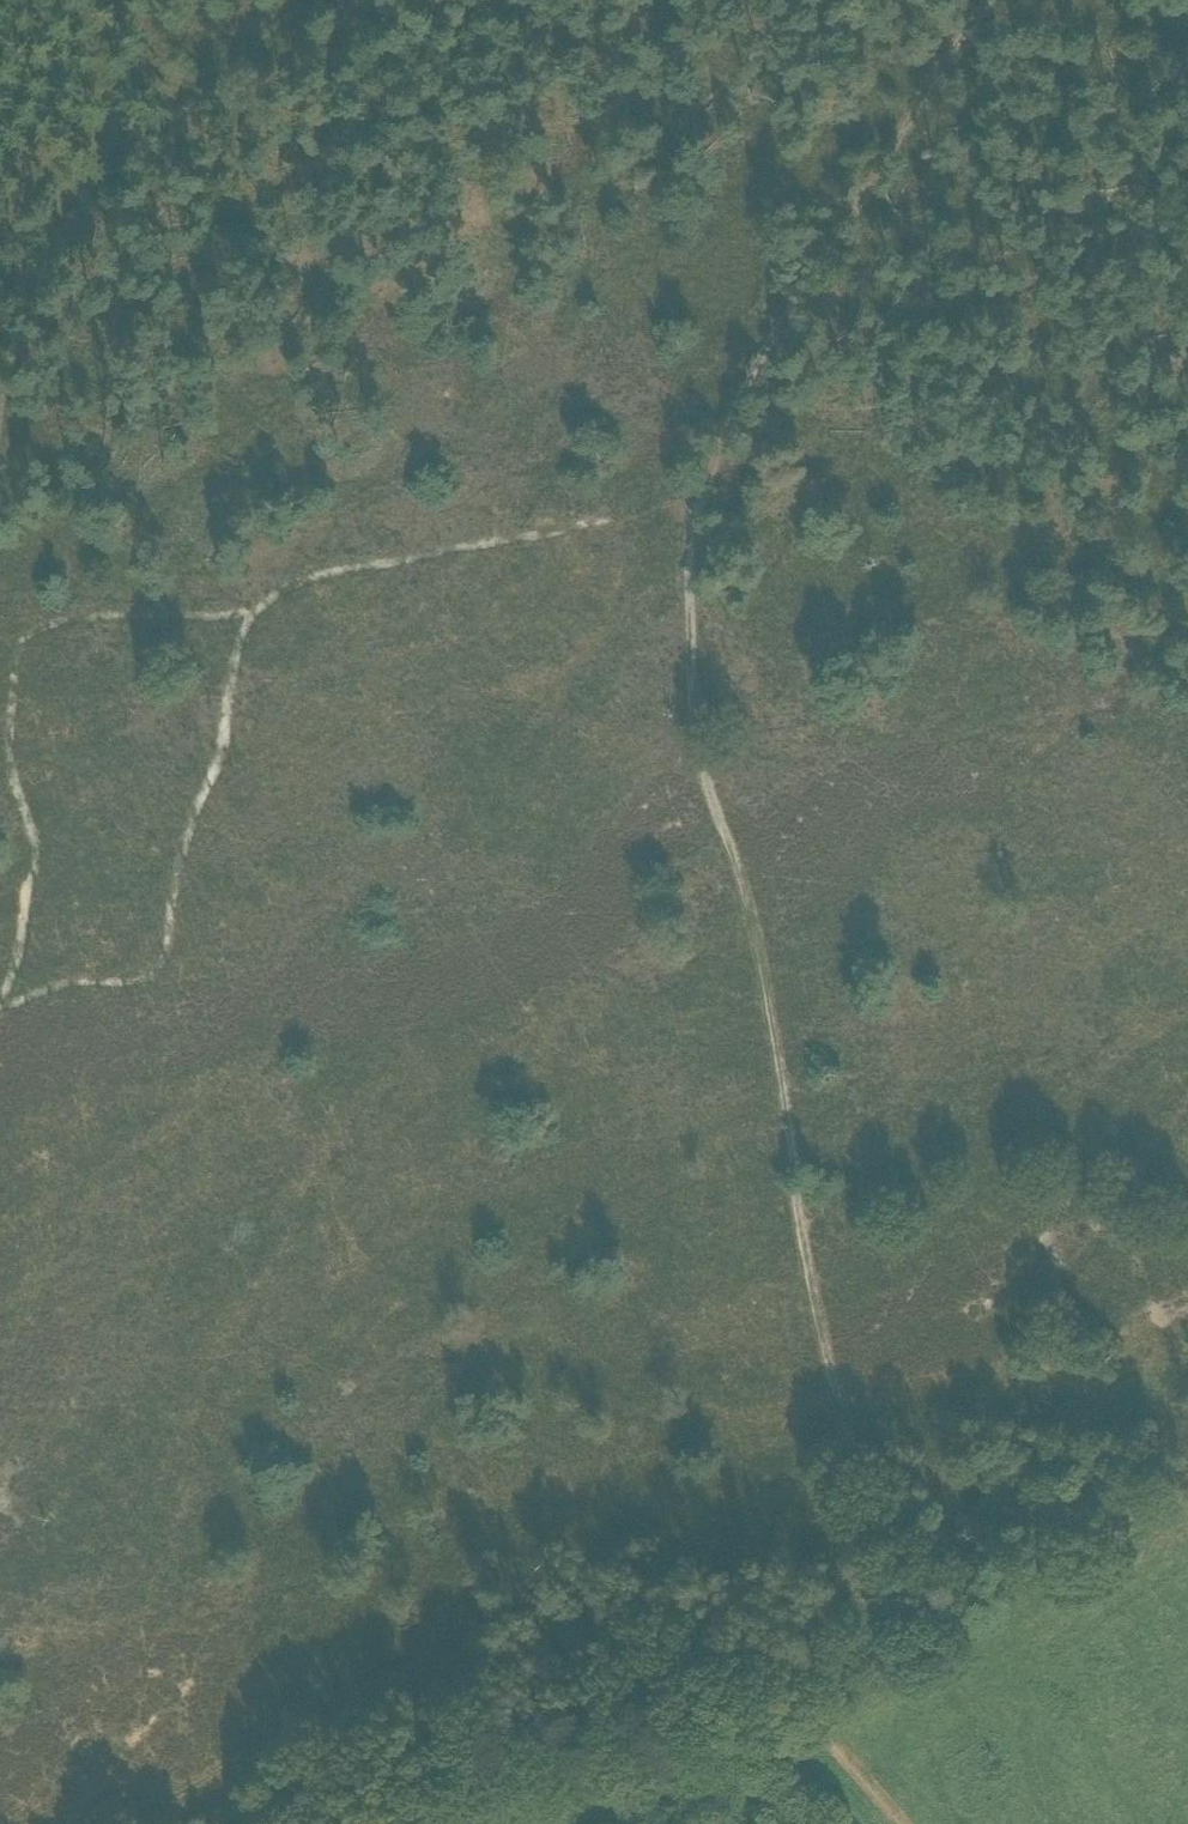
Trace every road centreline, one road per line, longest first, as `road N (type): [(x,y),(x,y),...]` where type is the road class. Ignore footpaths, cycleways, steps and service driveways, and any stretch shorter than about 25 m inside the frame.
road 1 (track): [(346,1823),(477,1776),(747,1726),(804,1697)]
road 2 (track): [(1187,1486),(804,1697)]

